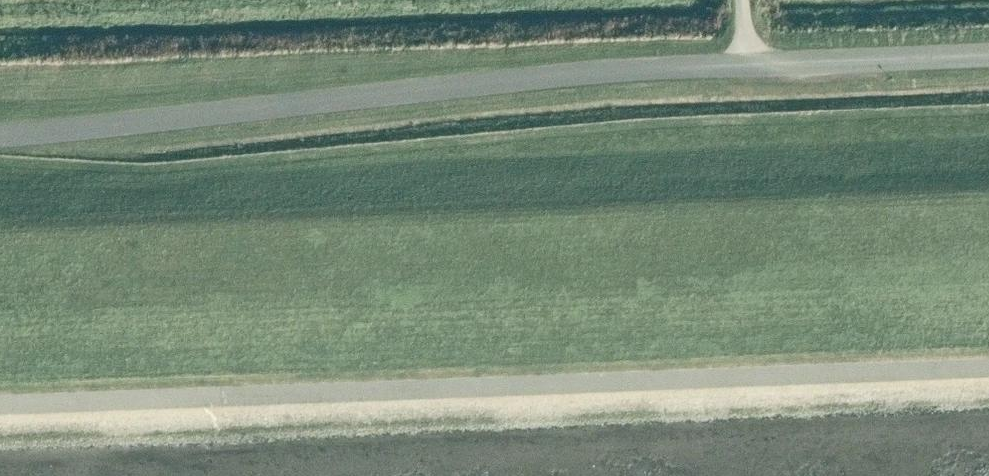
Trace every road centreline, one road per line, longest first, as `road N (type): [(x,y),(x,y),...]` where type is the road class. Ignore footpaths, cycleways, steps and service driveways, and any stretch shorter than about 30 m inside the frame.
road 1 (track): [(988,371),(0,402)]
road 2 (residential): [(750,62),(0,136)]
road 3 (residential): [(988,54),(750,62)]

